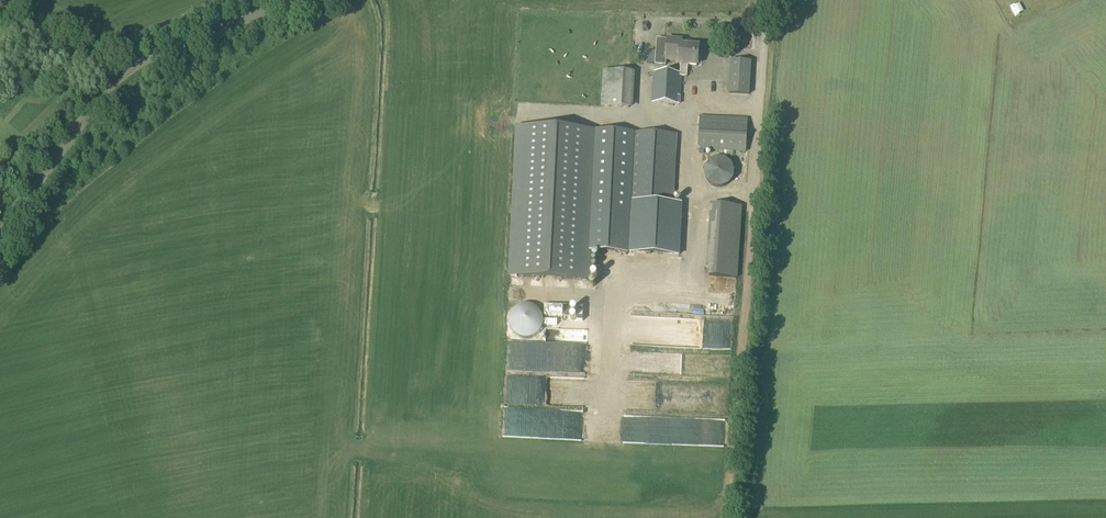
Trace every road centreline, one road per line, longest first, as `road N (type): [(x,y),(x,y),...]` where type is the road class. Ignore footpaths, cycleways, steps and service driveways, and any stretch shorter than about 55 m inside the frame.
road 1 (unclassified): [(0,233),(123,69),(281,0)]
road 2 (unclassified): [(756,166),(768,0)]
road 3 (track): [(0,1),(150,52)]

